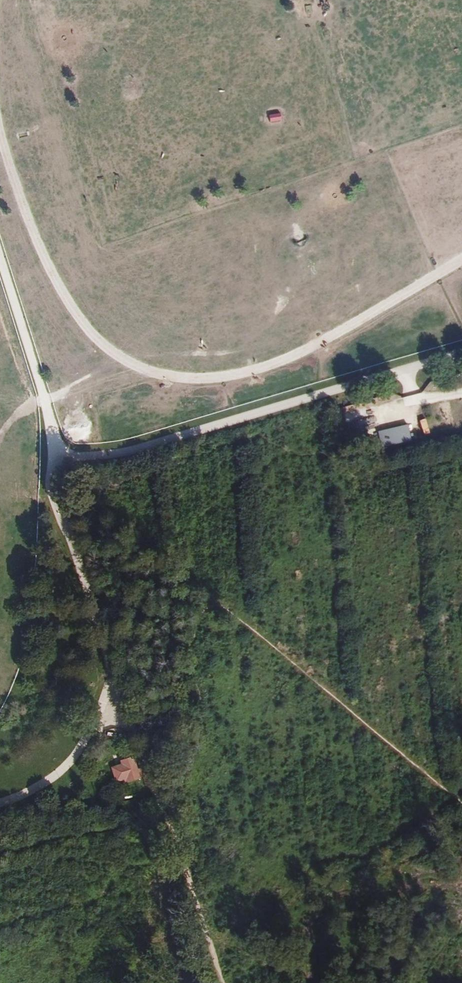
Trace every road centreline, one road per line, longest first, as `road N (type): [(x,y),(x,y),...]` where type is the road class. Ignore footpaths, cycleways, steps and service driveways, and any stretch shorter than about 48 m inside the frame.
road 1 (track): [(61,466),(461,353)]
road 2 (track): [(118,683),(54,483),(61,466)]
road 3 (track): [(61,466),(0,257)]
road 4 (track): [(0,800),(43,781),(76,750),(118,683)]

